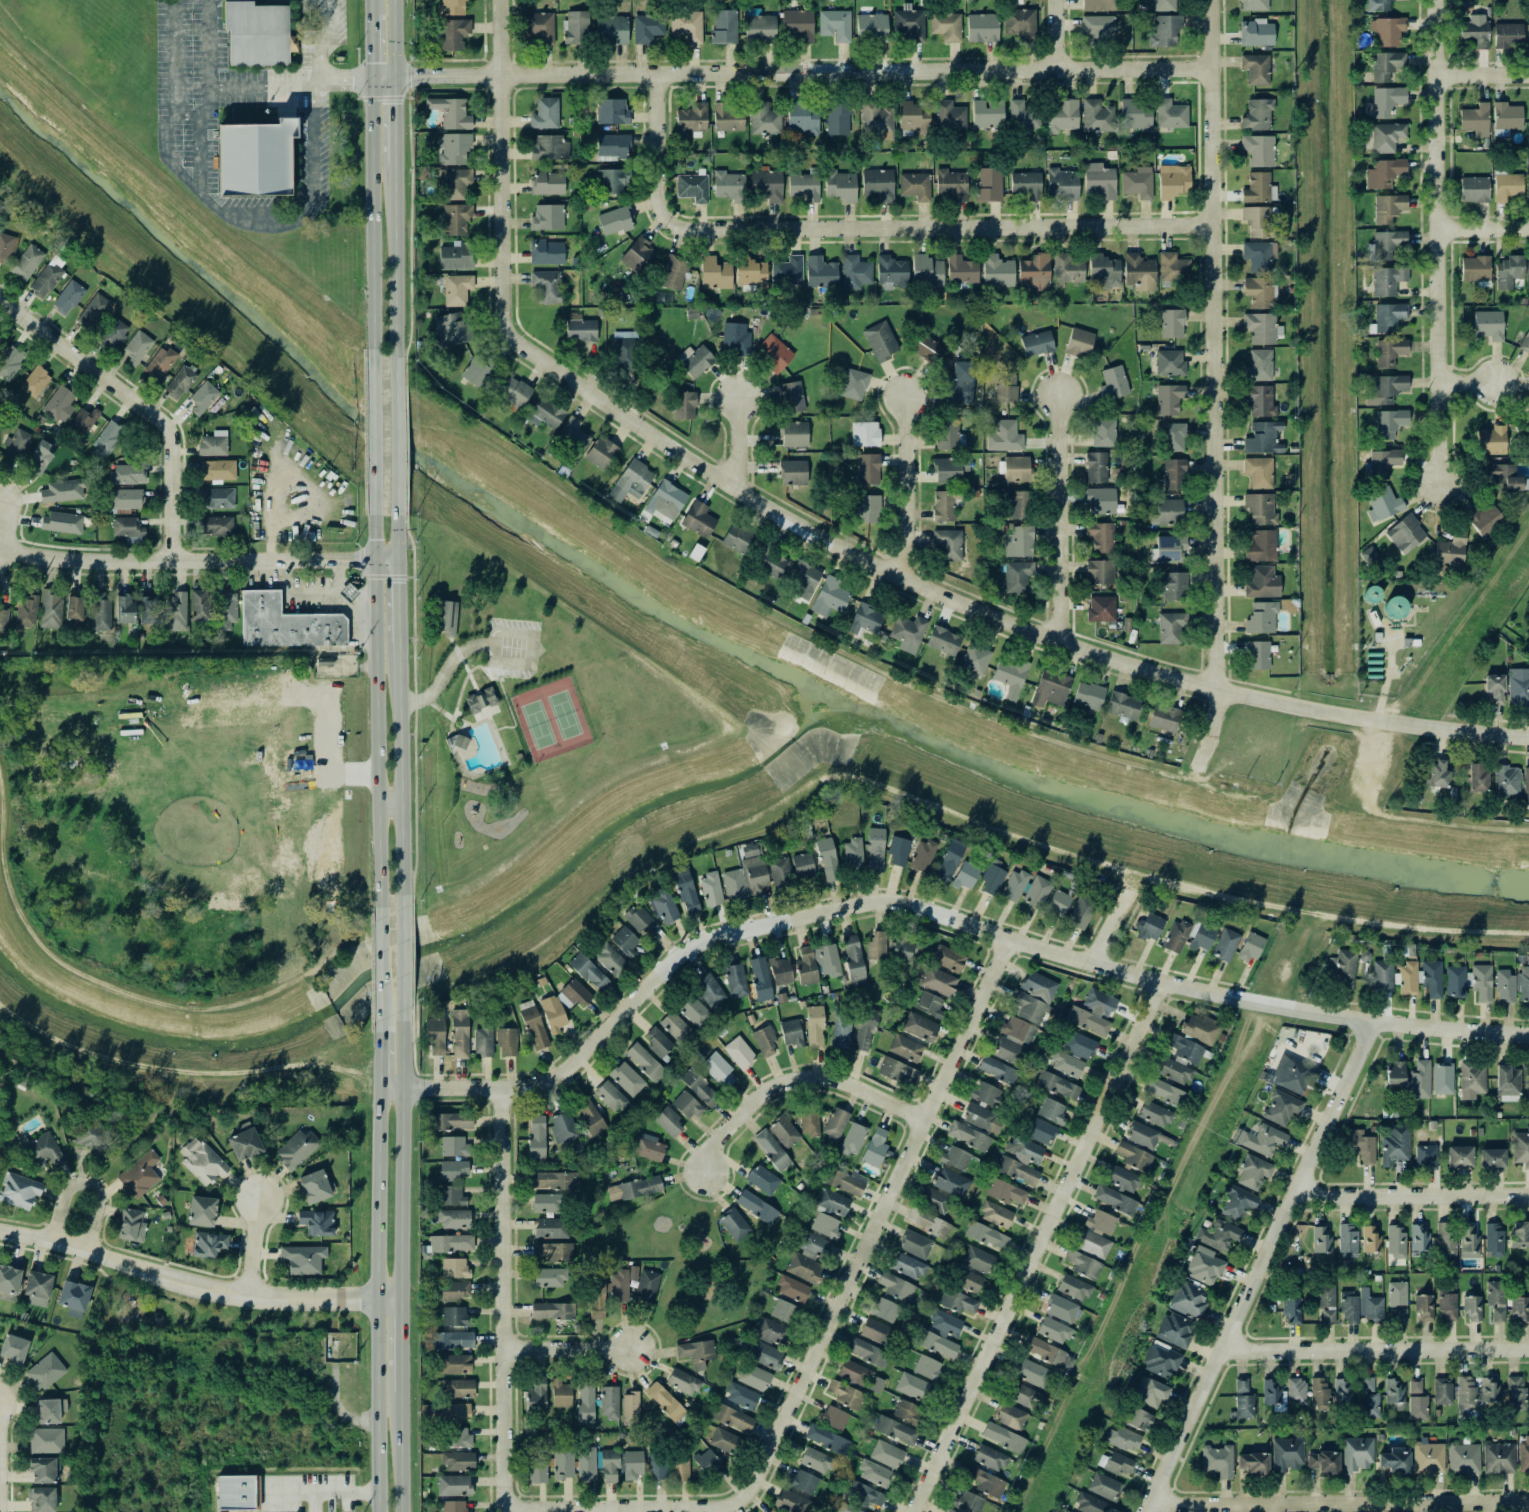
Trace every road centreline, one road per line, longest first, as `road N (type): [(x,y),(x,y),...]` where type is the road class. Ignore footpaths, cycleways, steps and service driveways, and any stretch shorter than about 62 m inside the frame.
road 1 (residential): [(378,1089),(549,1080),(586,1057),(688,953),(719,937),(871,902),(912,901),(1009,942),(1240,1002),(1372,1024),(1528,1035)]
road 2 (residential): [(509,335),(631,422),(822,537),(1058,642),(1306,711),(1528,737)]
road 3 (residential): [(371,75),(1213,71)]
road 4 (residential): [(1197,768),(1216,711),(1213,0)]
road 5 (residential): [(659,73),(663,190),(666,207),(685,226),(1213,224)]
road 6 (residential): [(741,1502),(932,1118),(1009,942)]
road 7 (residential): [(1164,985),(913,1511)]
road 8 (residential): [(1151,1511),(1372,1024)]
road 9 (residential): [(1437,486),(1446,380),(1443,0)]
road 10 (residential): [(510,1511),(507,1086)]
road 11 (secondary): [(376,496),(378,920)]
road 12 (secondary): [(378,1089),(373,1511)]
road 13 (residential): [(0,1233),(246,1300),(398,1298)]
road 14 (residential): [(397,557),(109,559),(0,546)]
road 15 (residential): [(1153,1507),(1528,1504)]
road 16 (residential): [(178,558),(181,488),(171,429),(0,296)]
road 17 (residential): [(500,0),(509,335)]
road 18 (residential): [(1223,1354),(1528,1351)]
road 19 (residential): [(932,1118),(846,1078),(792,1080),(732,1128),(707,1188)]
road 20 (secondary): [(371,75),(374,365)]
road 21 (secondary): [(398,1298),(400,1011)]
road 22 (secondary): [(399,910),(398,642)]
road 23 (residential): [(1058,642),(1061,394)]
road 24 (residential): [(510,1504),(741,1502)]
road 25 (residential): [(1300,1192),(1528,1192)]
road 26 (secondary): [(395,378),(391,163)]
road 27 (residential): [(905,578),(907,395)]
road 28 (residential): [(83,1252),(96,1200),(82,1182),(63,1190),(50,1242)]
road 29 (residential): [(509,1341),(656,1346)]
road 30 (secondary): [(374,365),(376,496)]
road 31 (secondary): [(397,507),(395,378)]
road 32 (secondary): [(399,1511),(398,1388)]

